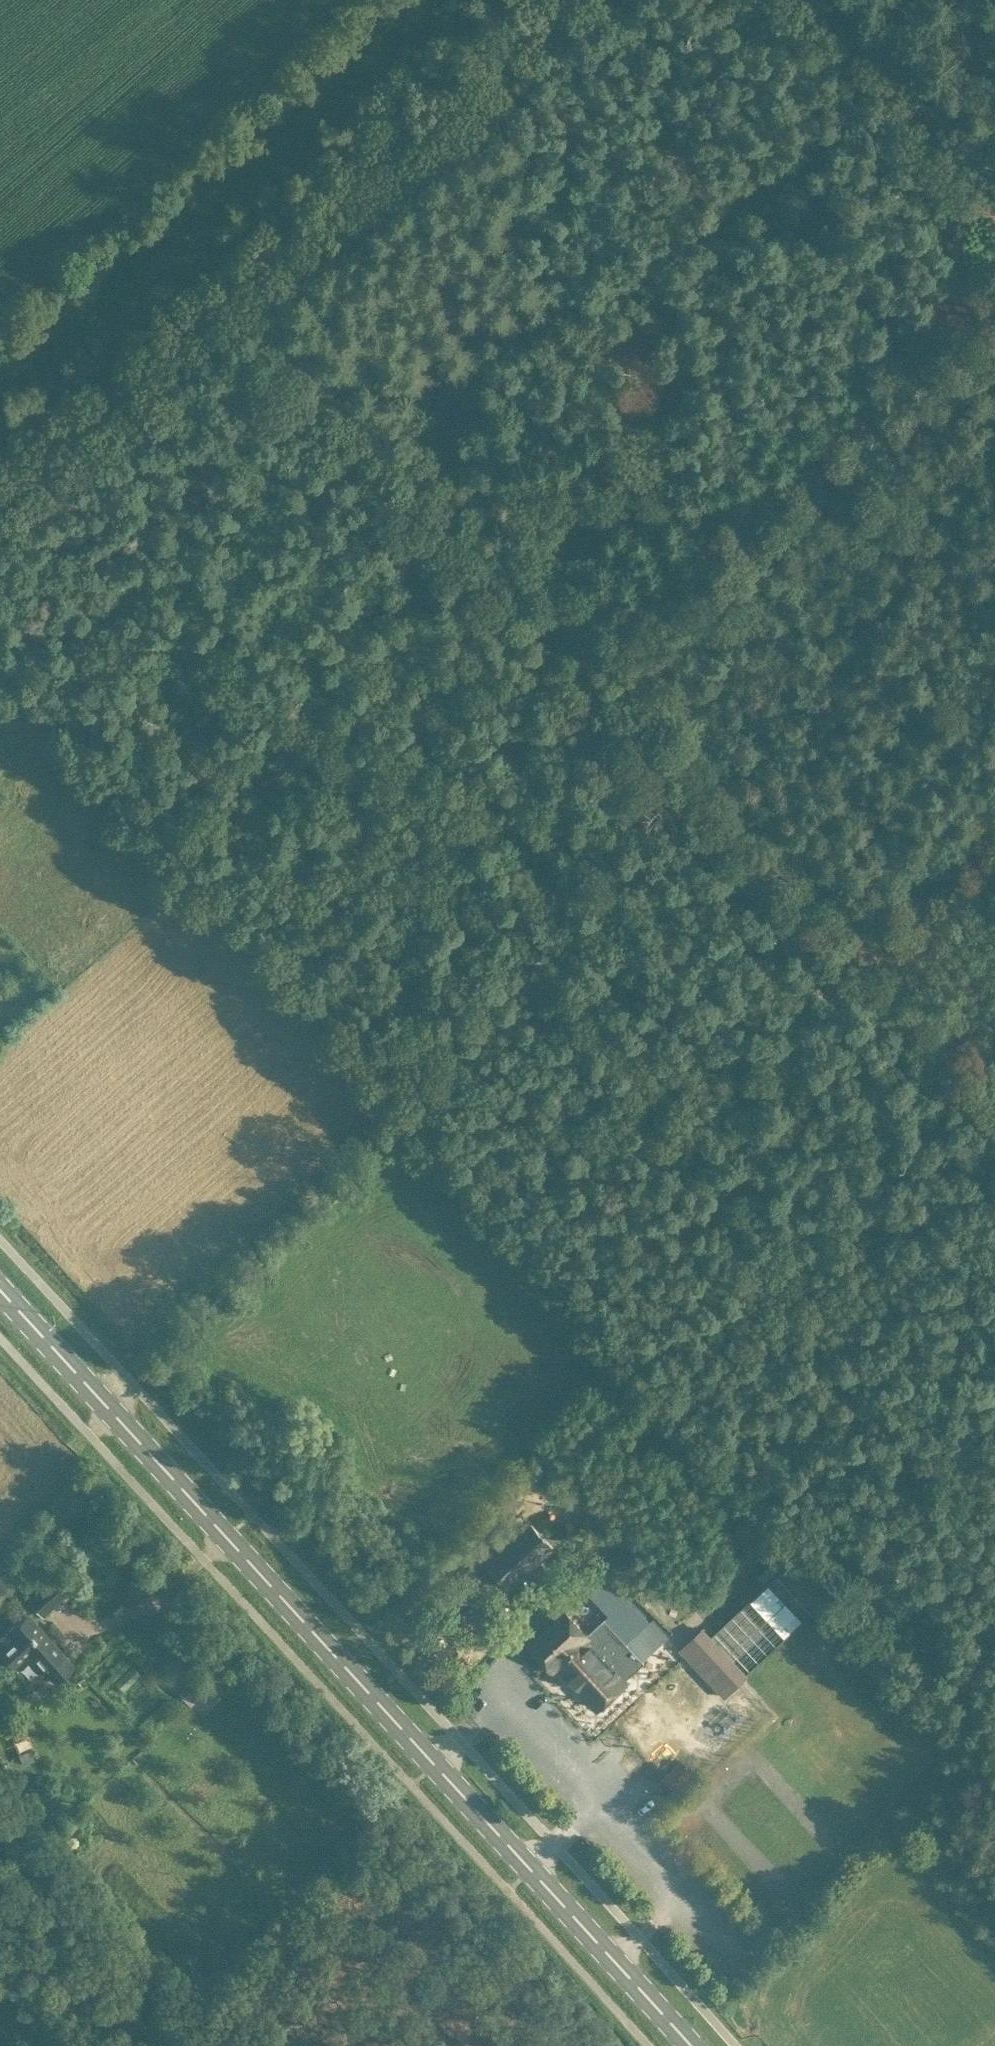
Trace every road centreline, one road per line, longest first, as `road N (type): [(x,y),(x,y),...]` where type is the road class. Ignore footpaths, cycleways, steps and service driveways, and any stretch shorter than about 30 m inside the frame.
road 1 (secondary): [(680,2045),(0,1291)]
road 2 (unclassified): [(0,502),(535,0)]

